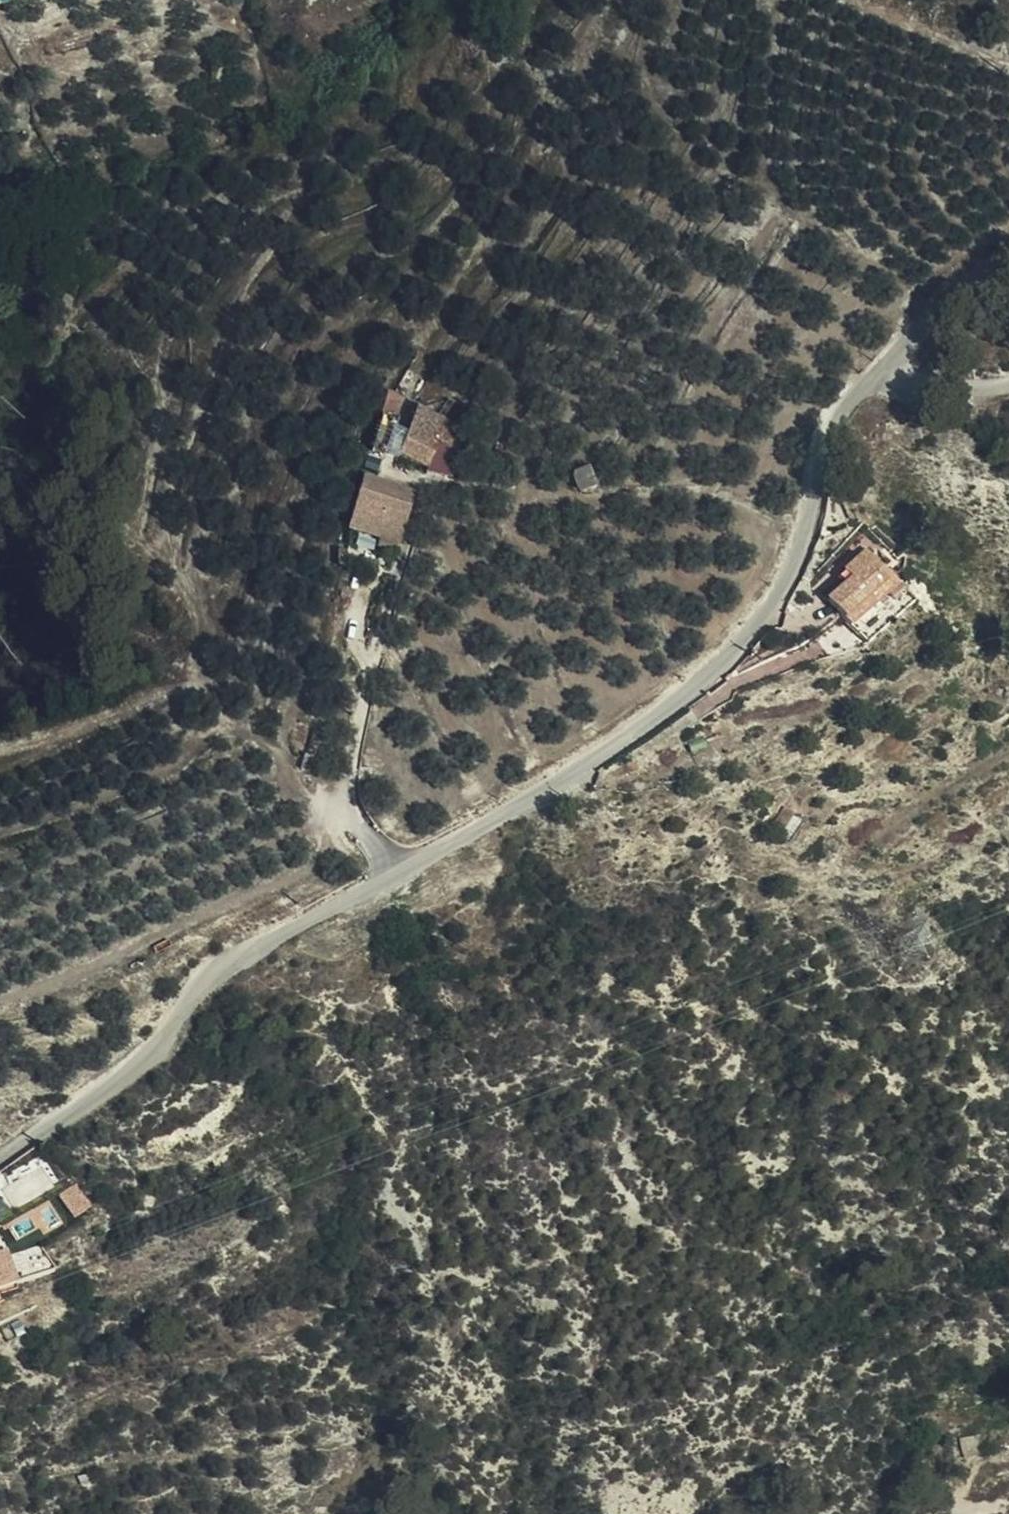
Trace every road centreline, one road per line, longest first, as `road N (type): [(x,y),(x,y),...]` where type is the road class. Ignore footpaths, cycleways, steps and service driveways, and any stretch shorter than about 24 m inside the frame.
road 1 (residential): [(0,1160),(134,1067),(164,1040),(189,996),(228,964),(399,876),(600,754),(734,655),(794,563),(834,430),(869,361),(941,292),(1008,260)]

